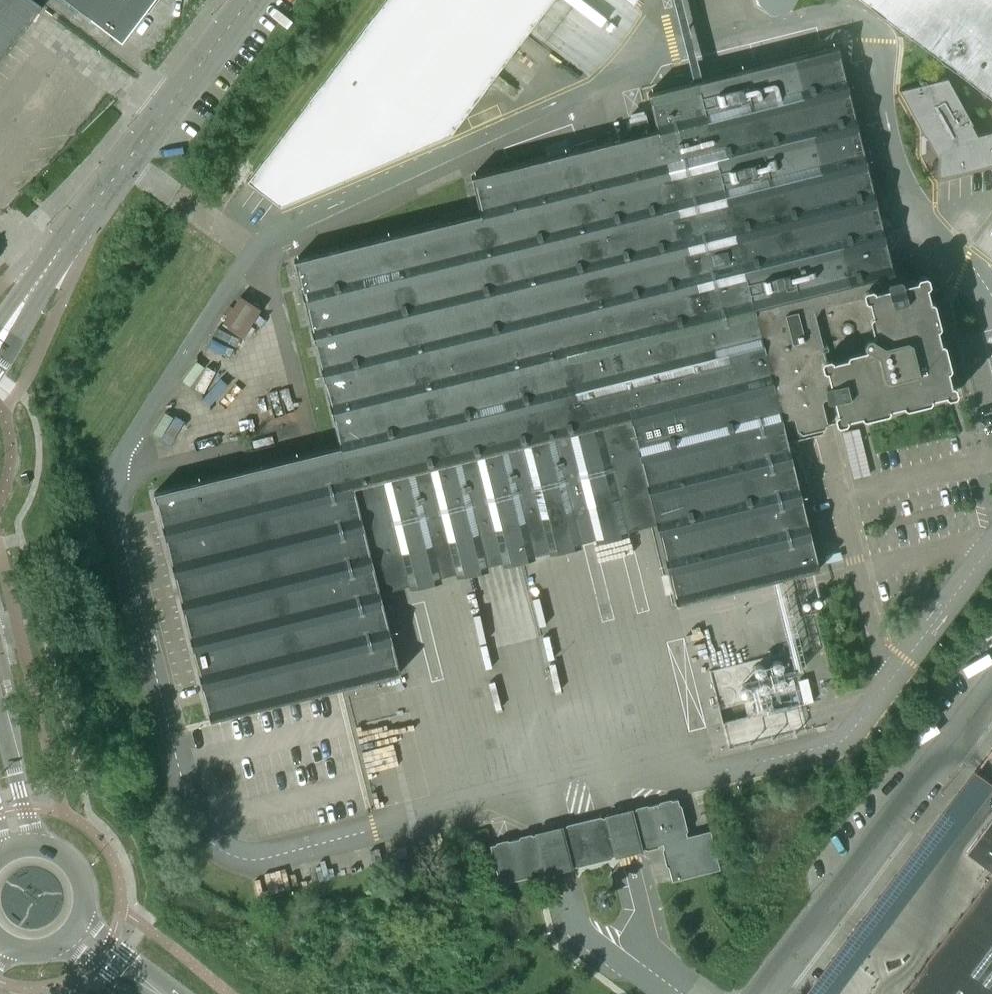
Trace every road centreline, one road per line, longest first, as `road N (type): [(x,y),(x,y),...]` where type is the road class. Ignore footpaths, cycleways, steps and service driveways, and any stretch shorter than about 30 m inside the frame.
road 1 (unclassified): [(758,993),(991,688)]
road 2 (tertiary): [(30,291),(249,0)]
road 3 (tertiary): [(39,846),(0,705)]
road 4 (tertiary): [(178,993),(83,916)]

